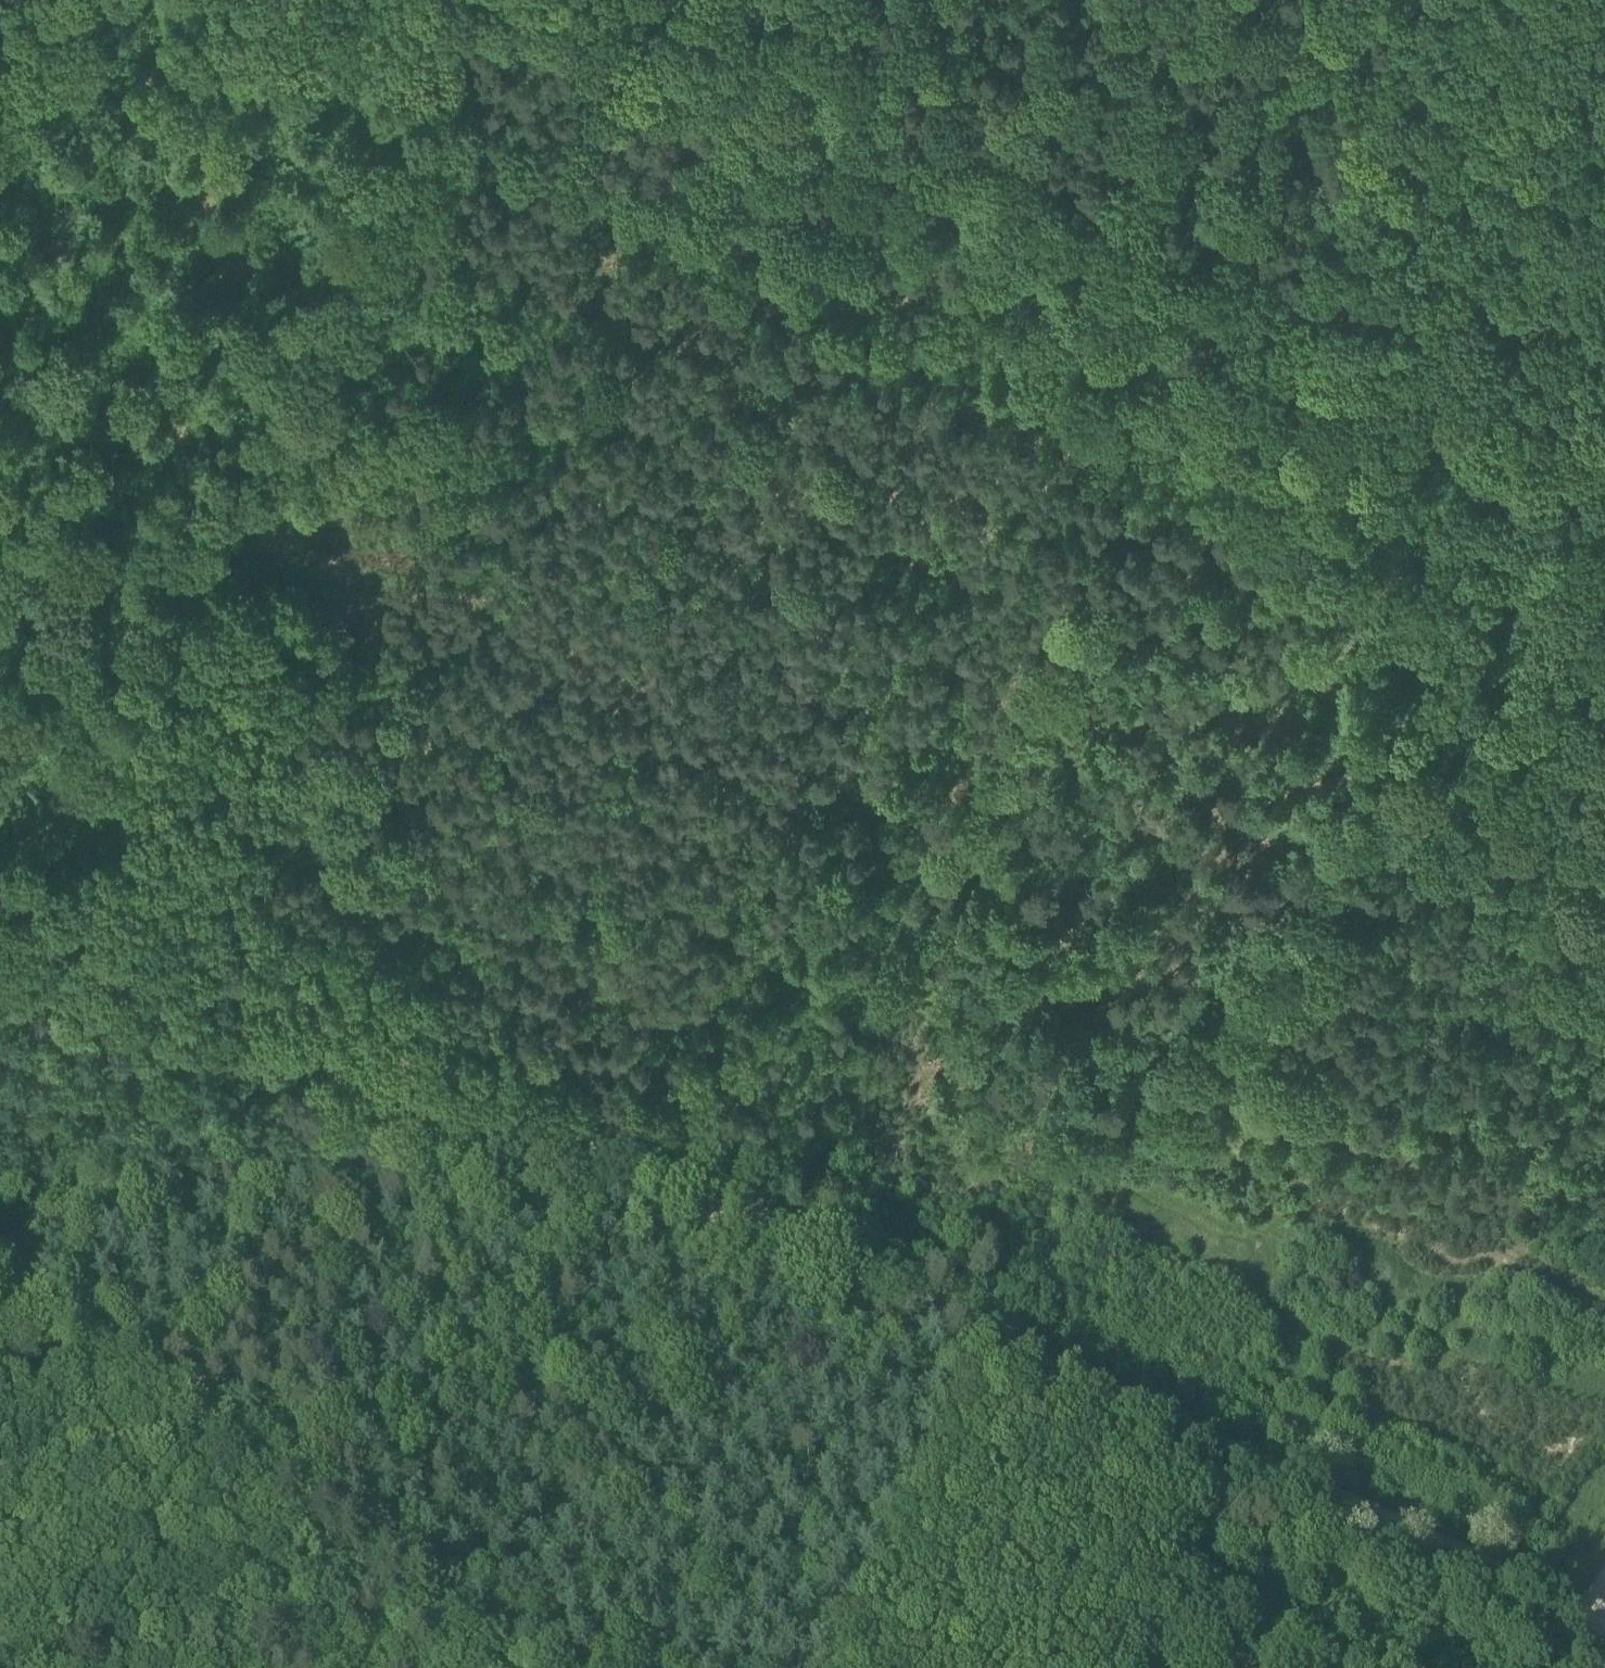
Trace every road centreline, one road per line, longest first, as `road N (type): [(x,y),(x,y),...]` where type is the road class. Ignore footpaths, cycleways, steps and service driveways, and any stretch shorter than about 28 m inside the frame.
road 1 (unclassified): [(1604,1624),(0,881)]
road 2 (track): [(1604,121),(1385,579)]
road 3 (track): [(1162,1667),(1253,1456)]

